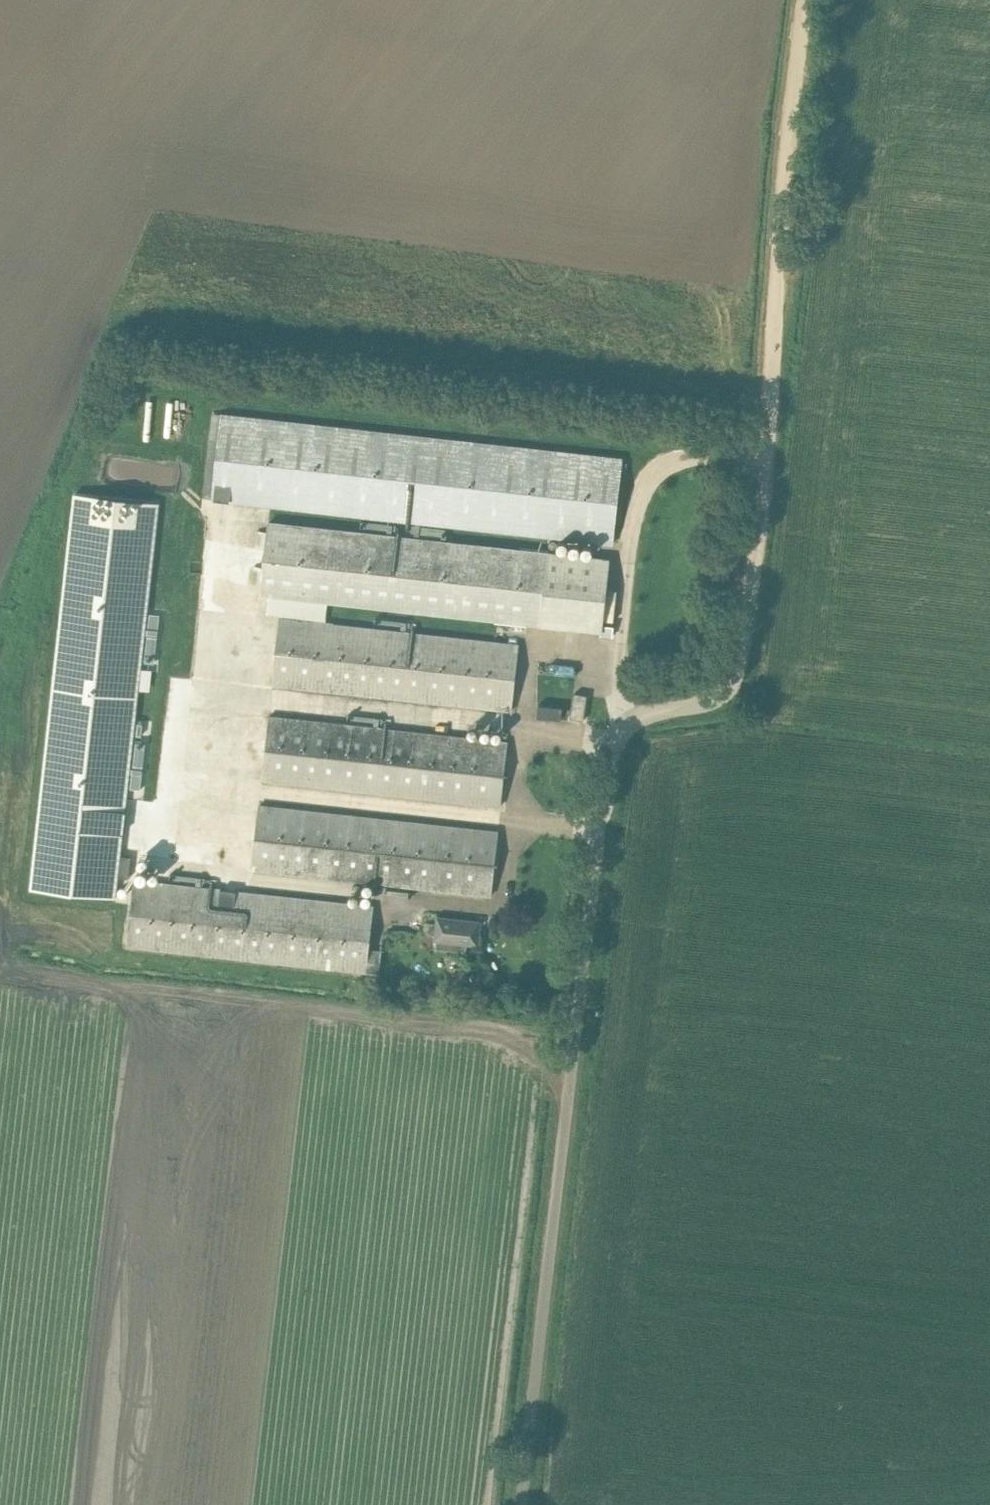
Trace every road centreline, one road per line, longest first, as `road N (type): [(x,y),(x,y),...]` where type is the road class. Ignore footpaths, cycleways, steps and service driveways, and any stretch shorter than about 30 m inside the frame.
road 1 (unclassified): [(520,1504),(609,737),(633,714),(718,698),(741,666)]
road 2 (track): [(741,666),(805,0)]

